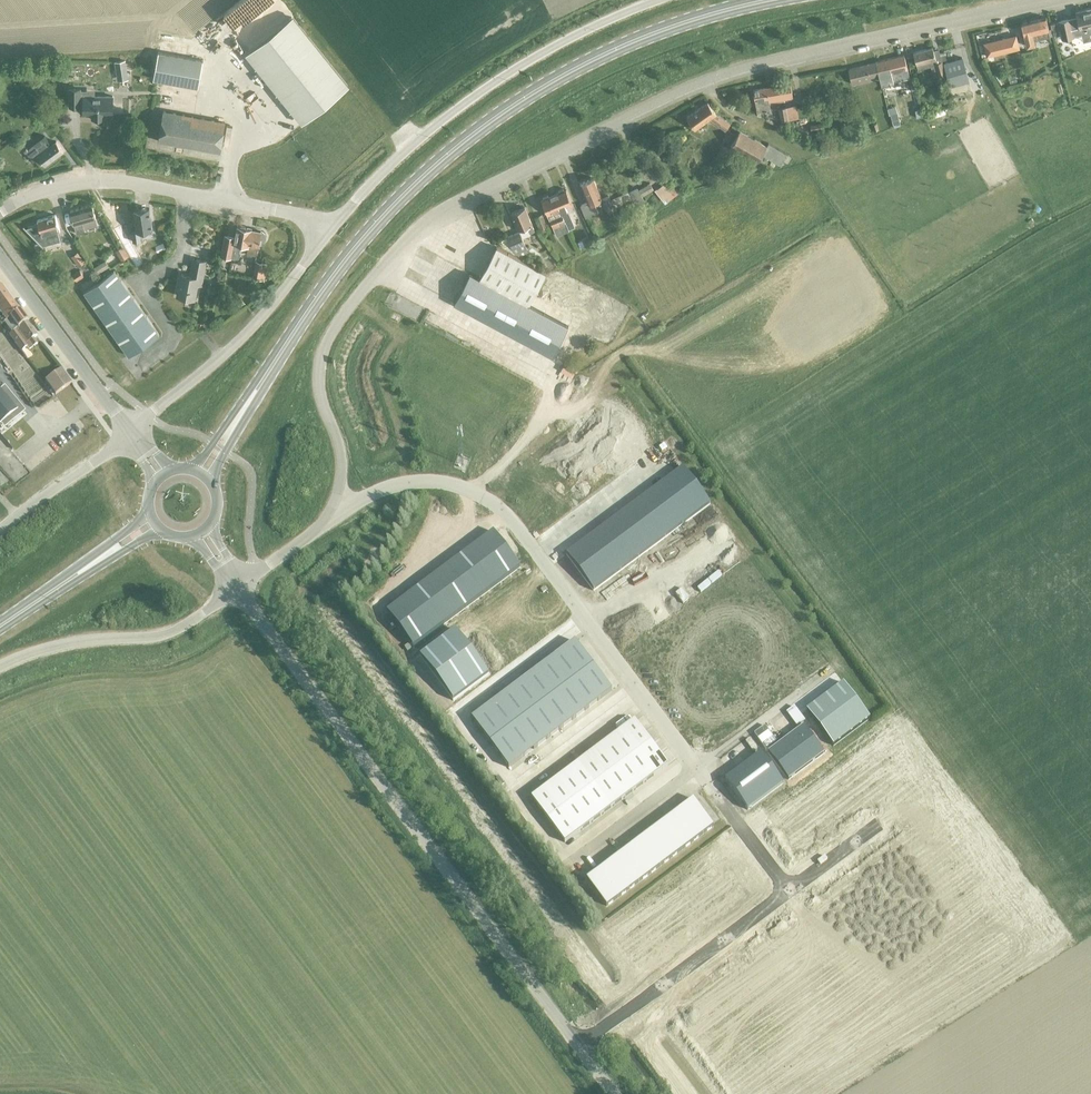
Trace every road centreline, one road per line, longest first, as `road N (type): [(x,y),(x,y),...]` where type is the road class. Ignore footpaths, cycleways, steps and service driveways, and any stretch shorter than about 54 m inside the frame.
road 1 (unclassified): [(337,499),(343,470),(319,389),(322,355),(332,331),(421,225),(696,84),(1040,0)]
road 2 (secondary): [(257,388),(317,298),(387,216),(510,110),(669,28),(780,0)]
road 3 (unclassified): [(579,1049),(238,588)]
road 4 (unclassified): [(337,499),(355,502),(424,482),(490,501),(519,529),(696,768)]
road 5 (unclassified): [(658,0),(586,29),(484,89),(410,147),(327,233)]
road 6 (residential): [(327,233),(299,215),(114,181),(60,187),(0,210)]
road 7 (unclassified): [(129,432),(239,340),(327,233)]
road 8 (unclassified): [(579,1049),(789,889)]
road 9 (unclassified): [(0,667),(65,645),(166,635),(238,588)]
road 10 (tertiary): [(129,432),(0,256)]
road 11 (unclassified): [(696,768),(831,669)]
road 12 (unclassified): [(129,432),(0,531)]
road 13 (unclassified): [(696,768),(789,889)]
road 14 (unclassified): [(576,858),(696,768)]
road 15 (unclassified): [(238,588),(307,538),(337,499)]

